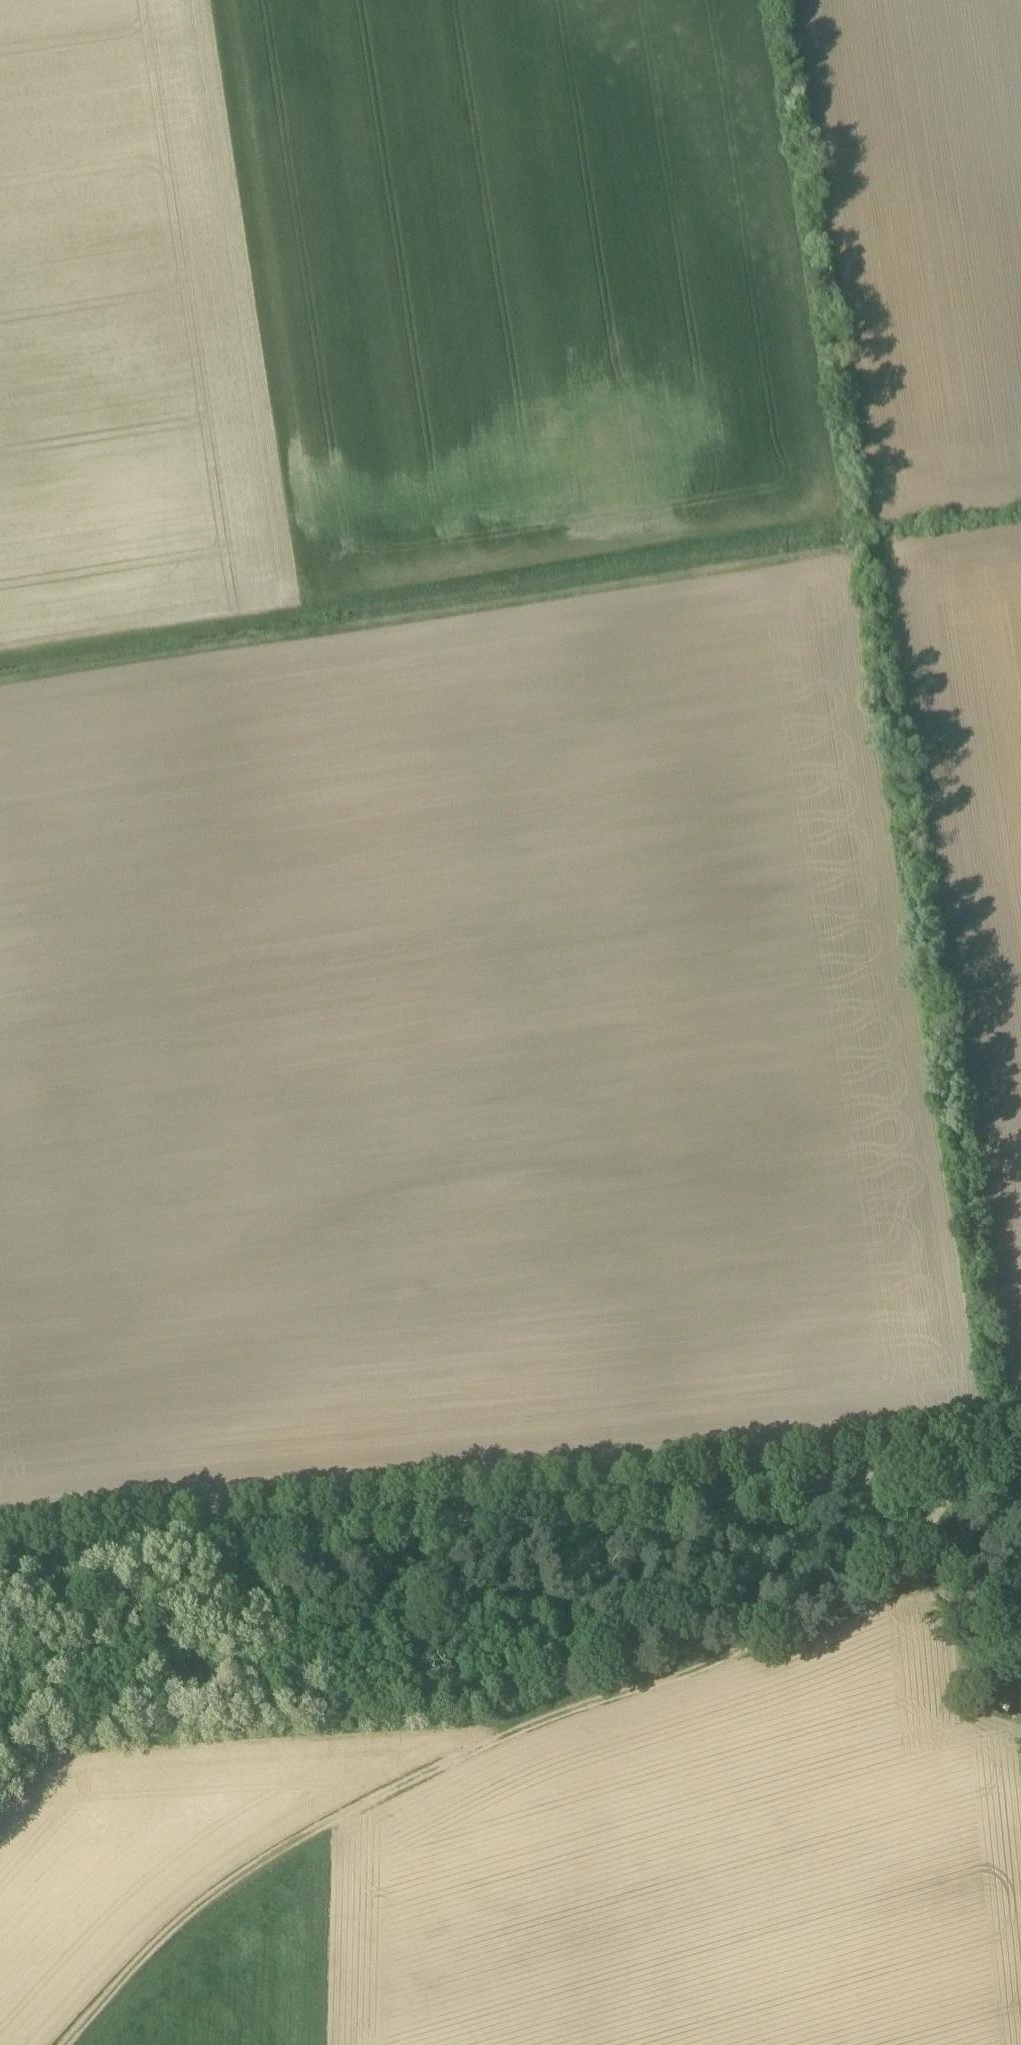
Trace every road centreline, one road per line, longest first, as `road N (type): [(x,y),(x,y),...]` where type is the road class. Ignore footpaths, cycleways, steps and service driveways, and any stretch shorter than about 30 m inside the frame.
road 1 (track): [(951,1471),(944,1504),(912,1544),(765,1633),(694,1670),(545,1715),(437,1765),(195,1905),(66,2044)]
road 2 (unclassified): [(0,1564),(951,1471)]

